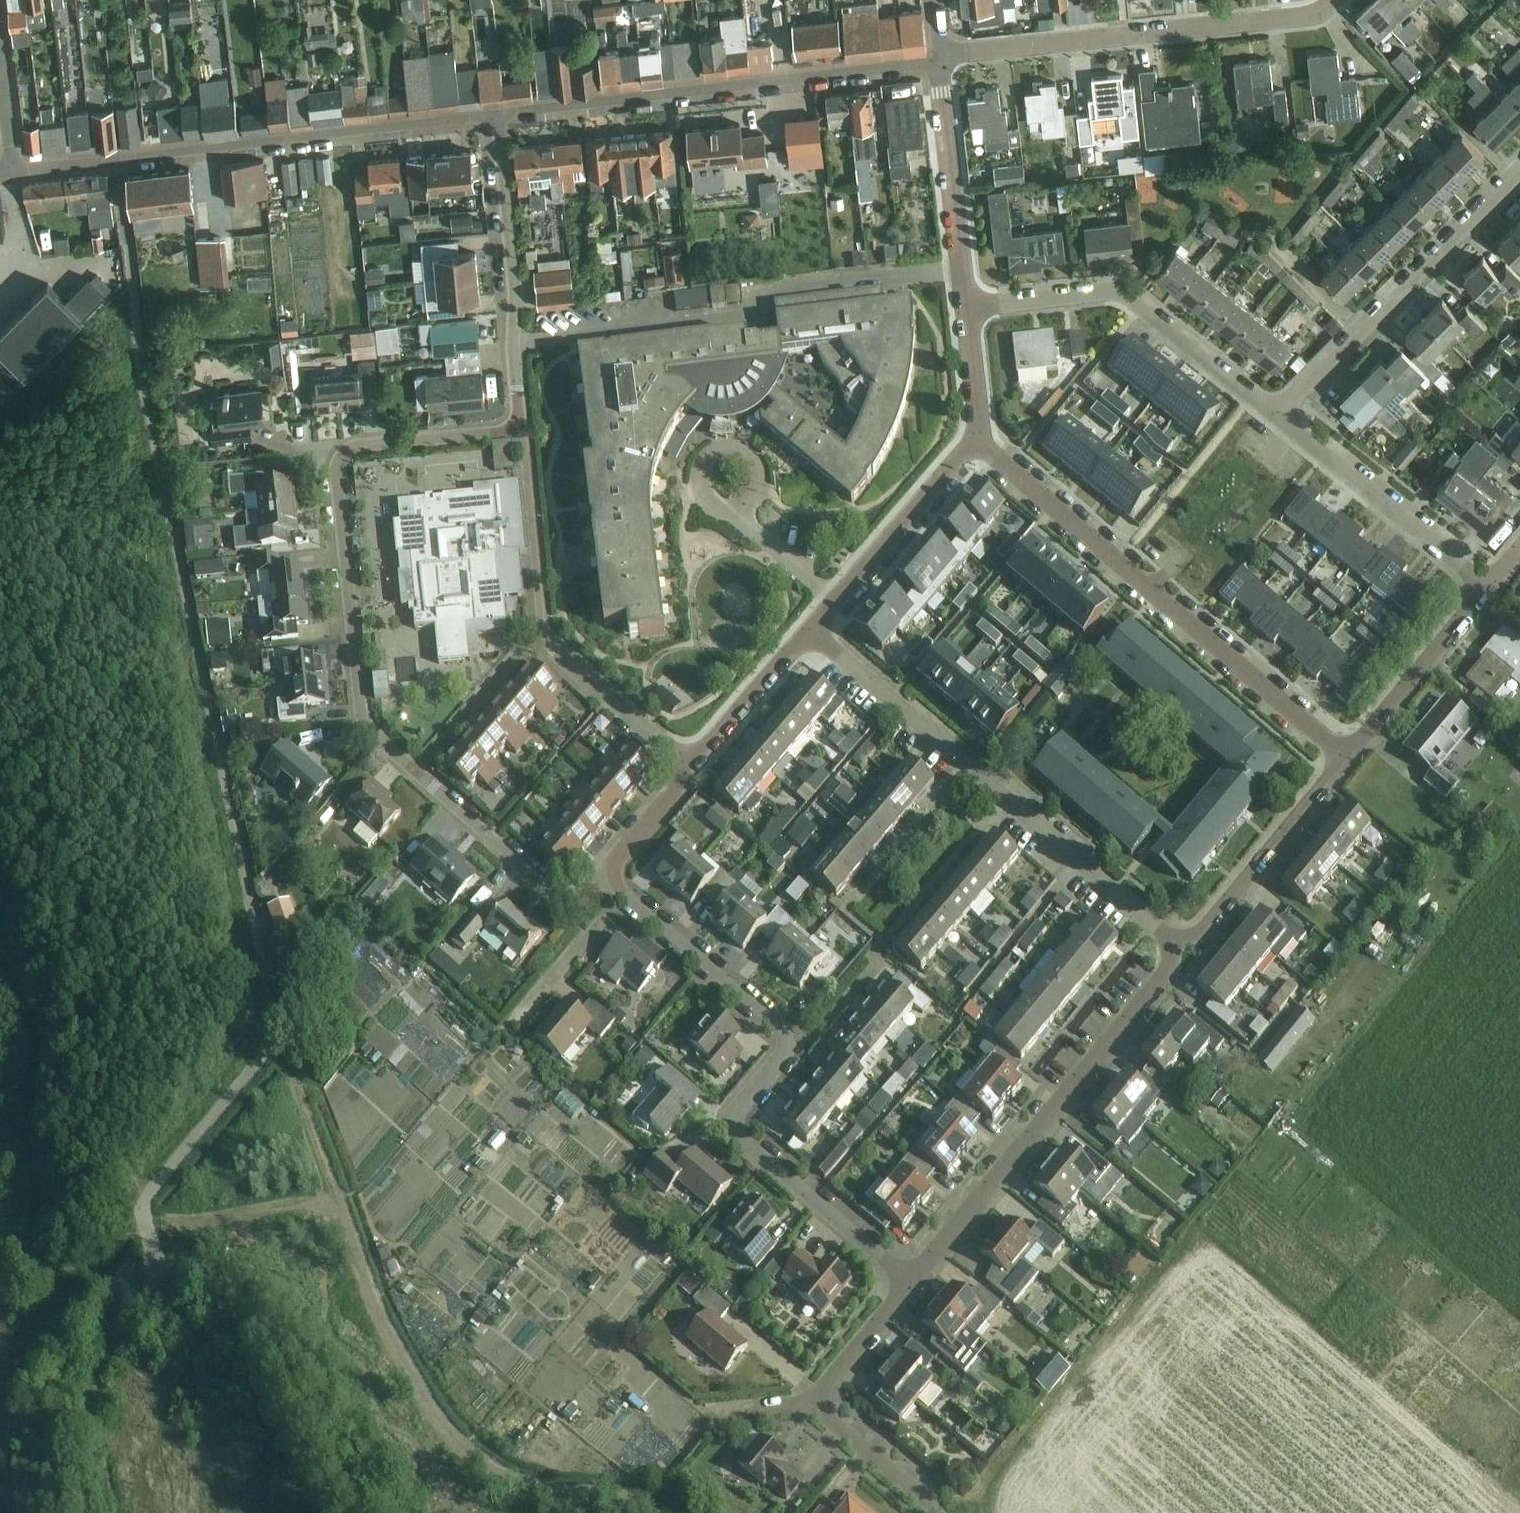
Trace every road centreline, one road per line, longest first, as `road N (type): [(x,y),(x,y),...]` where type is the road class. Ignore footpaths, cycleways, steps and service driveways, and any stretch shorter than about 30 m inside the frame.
road 1 (residential): [(514,428),(354,447),(342,461),(360,726),(414,776)]
road 2 (residential): [(1190,954),(812,628)]
road 3 (residential): [(1350,755),(977,441)]
road 4 (residential): [(499,119),(943,64)]
road 5 (residential): [(911,1283),(1190,954)]
road 6 (residential): [(943,64),(1318,13),(1332,0)]
road 7 (residential): [(116,161),(499,119)]
road 8 (residential): [(1284,418),(1125,291),(970,310)]
road 9 (residential): [(1284,418),(1519,170)]
road 10 (residential): [(911,1283),(743,1133),(743,1102),(794,1040)]
road 11 (residential): [(499,119),(513,277),(514,428)]
road 12 (residential): [(1497,586),(1284,418)]
road 13 (residential): [(1190,954),(1350,755)]
road 14 (residential): [(812,628),(977,441)]
road 15 (residential): [(970,310),(943,64)]
road 16 (residential): [(414,776),(552,896),(583,898),(604,877)]
road 17 (residential): [(794,1040),(611,884)]
road 18 (residential): [(1350,755),(1497,586)]
road 19 (residential): [(514,428),(528,445),(542,636)]
road 20 (residential): [(542,636),(688,761)]
road 21 (residential): [(414,776),(542,636)]
road 22 (residential): [(688,761),(812,628)]
road 23 (residential): [(519,1021),(608,920),(611,884)]
road 24 (residential): [(938,1512),(810,1402)]
road 25 (residential): [(810,1402),(911,1283)]
road 26 (residential): [(604,877),(676,790),(688,761)]
road 27 (residential): [(977,441),(970,310)]

